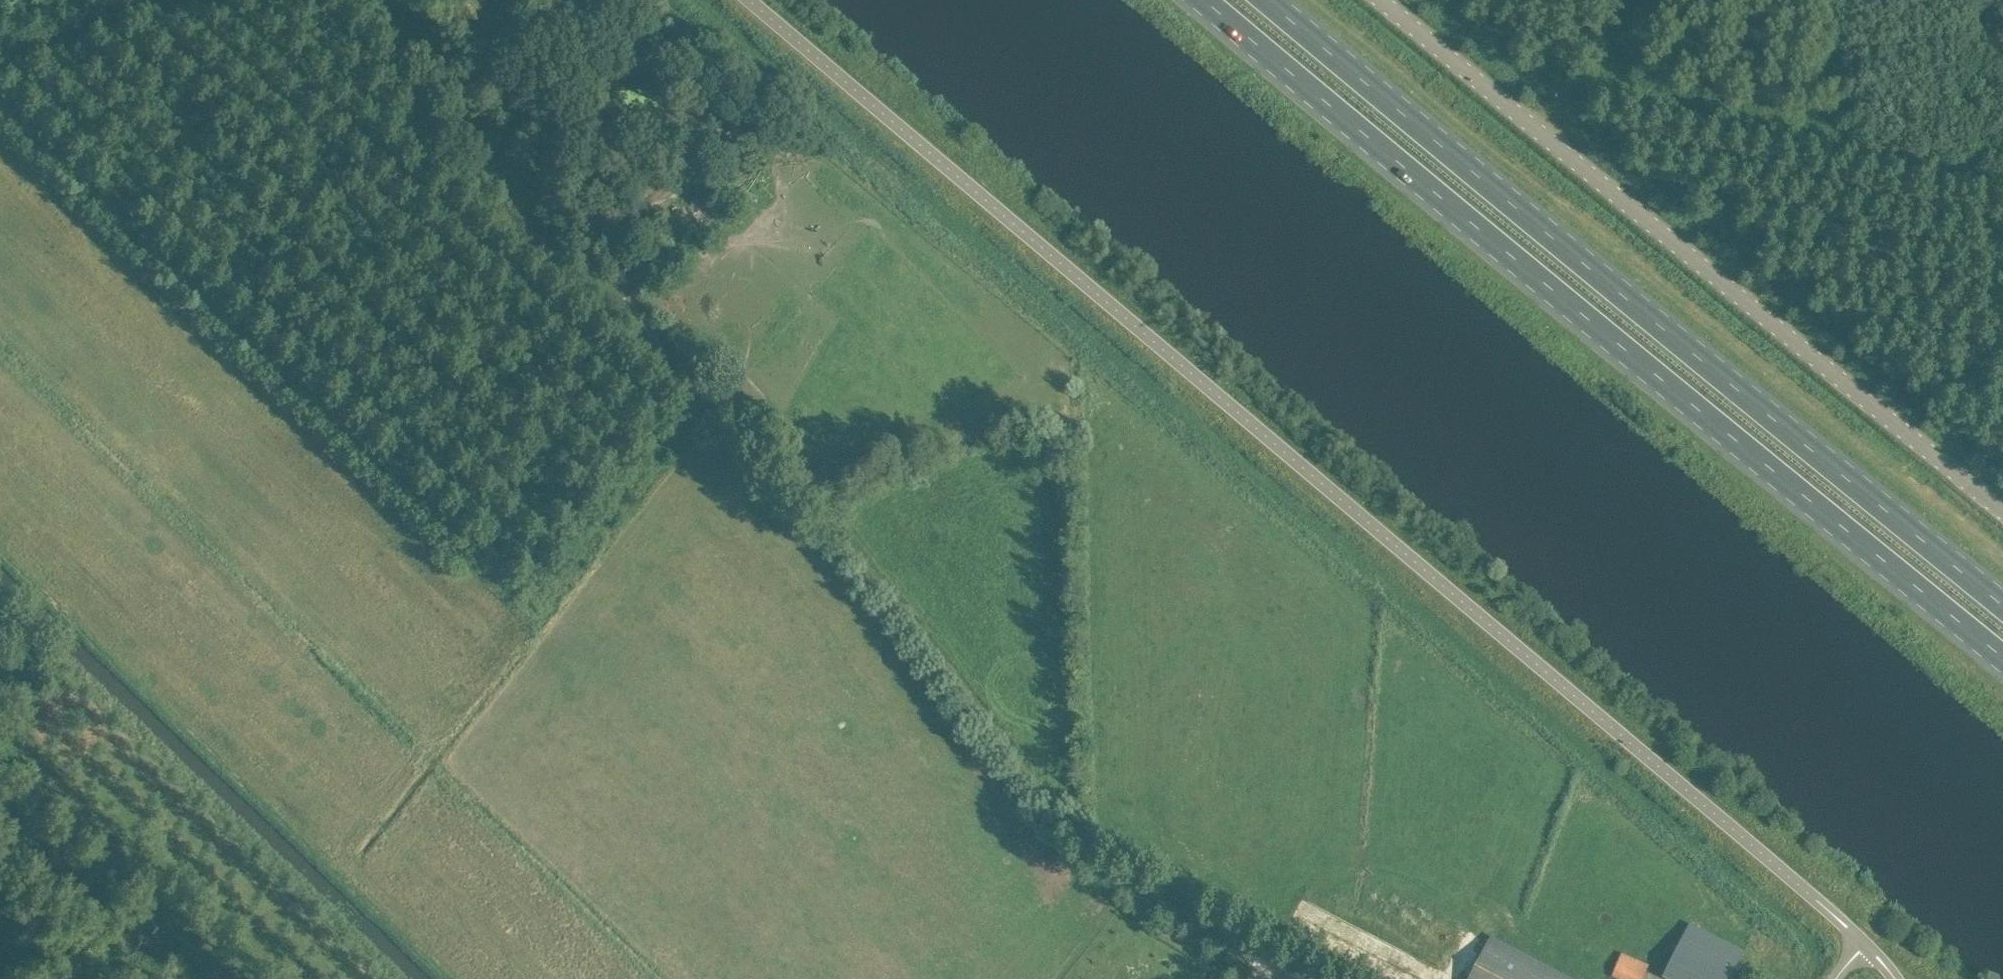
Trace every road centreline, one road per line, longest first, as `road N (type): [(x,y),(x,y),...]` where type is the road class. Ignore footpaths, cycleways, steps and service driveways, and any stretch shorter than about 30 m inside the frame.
road 1 (track): [(401,0),(432,68),(506,179),(822,509),(1101,859),(1260,961),(1266,974)]
road 2 (trunk): [(1209,0),(2002,659)]
road 3 (trunk): [(2002,609),(1273,0)]
road 4 (unclassified): [(1391,0),(2002,511)]

